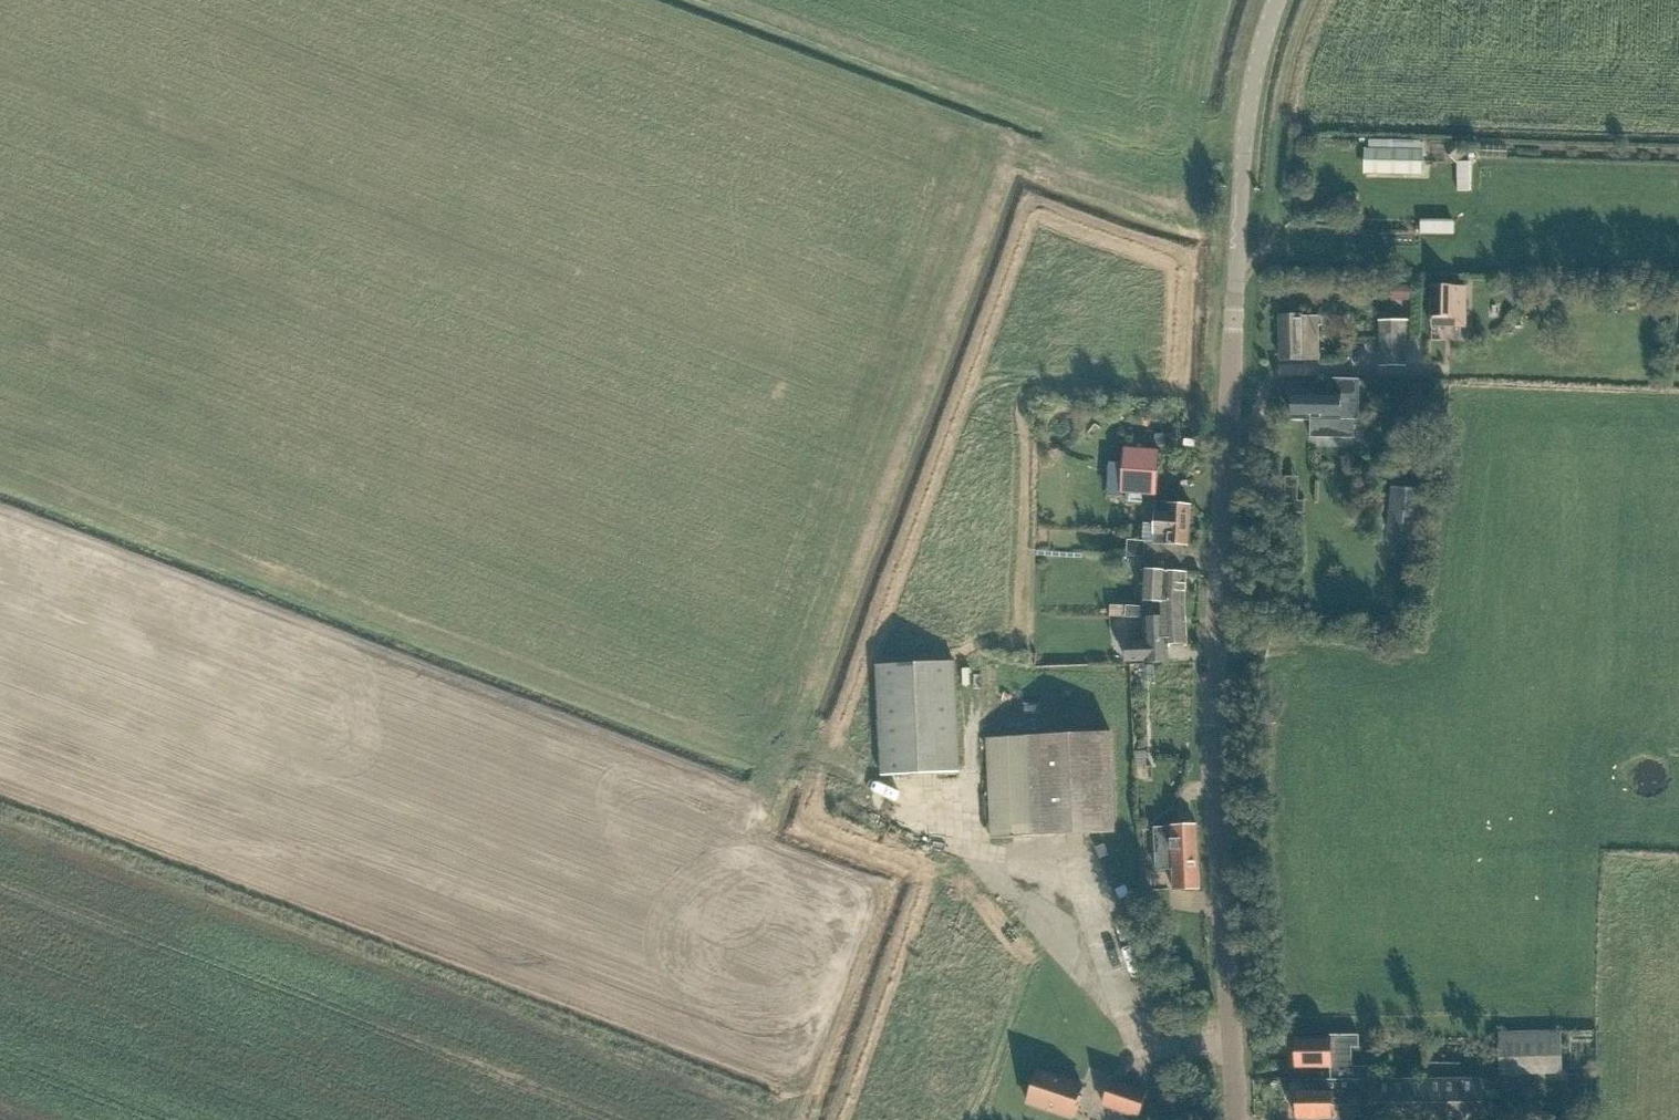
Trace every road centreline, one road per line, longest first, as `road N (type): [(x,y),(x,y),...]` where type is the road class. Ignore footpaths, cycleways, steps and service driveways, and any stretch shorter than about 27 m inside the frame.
road 1 (tertiary): [(1236,1119),(1212,747),(1215,650),(1245,151),(1279,0)]

